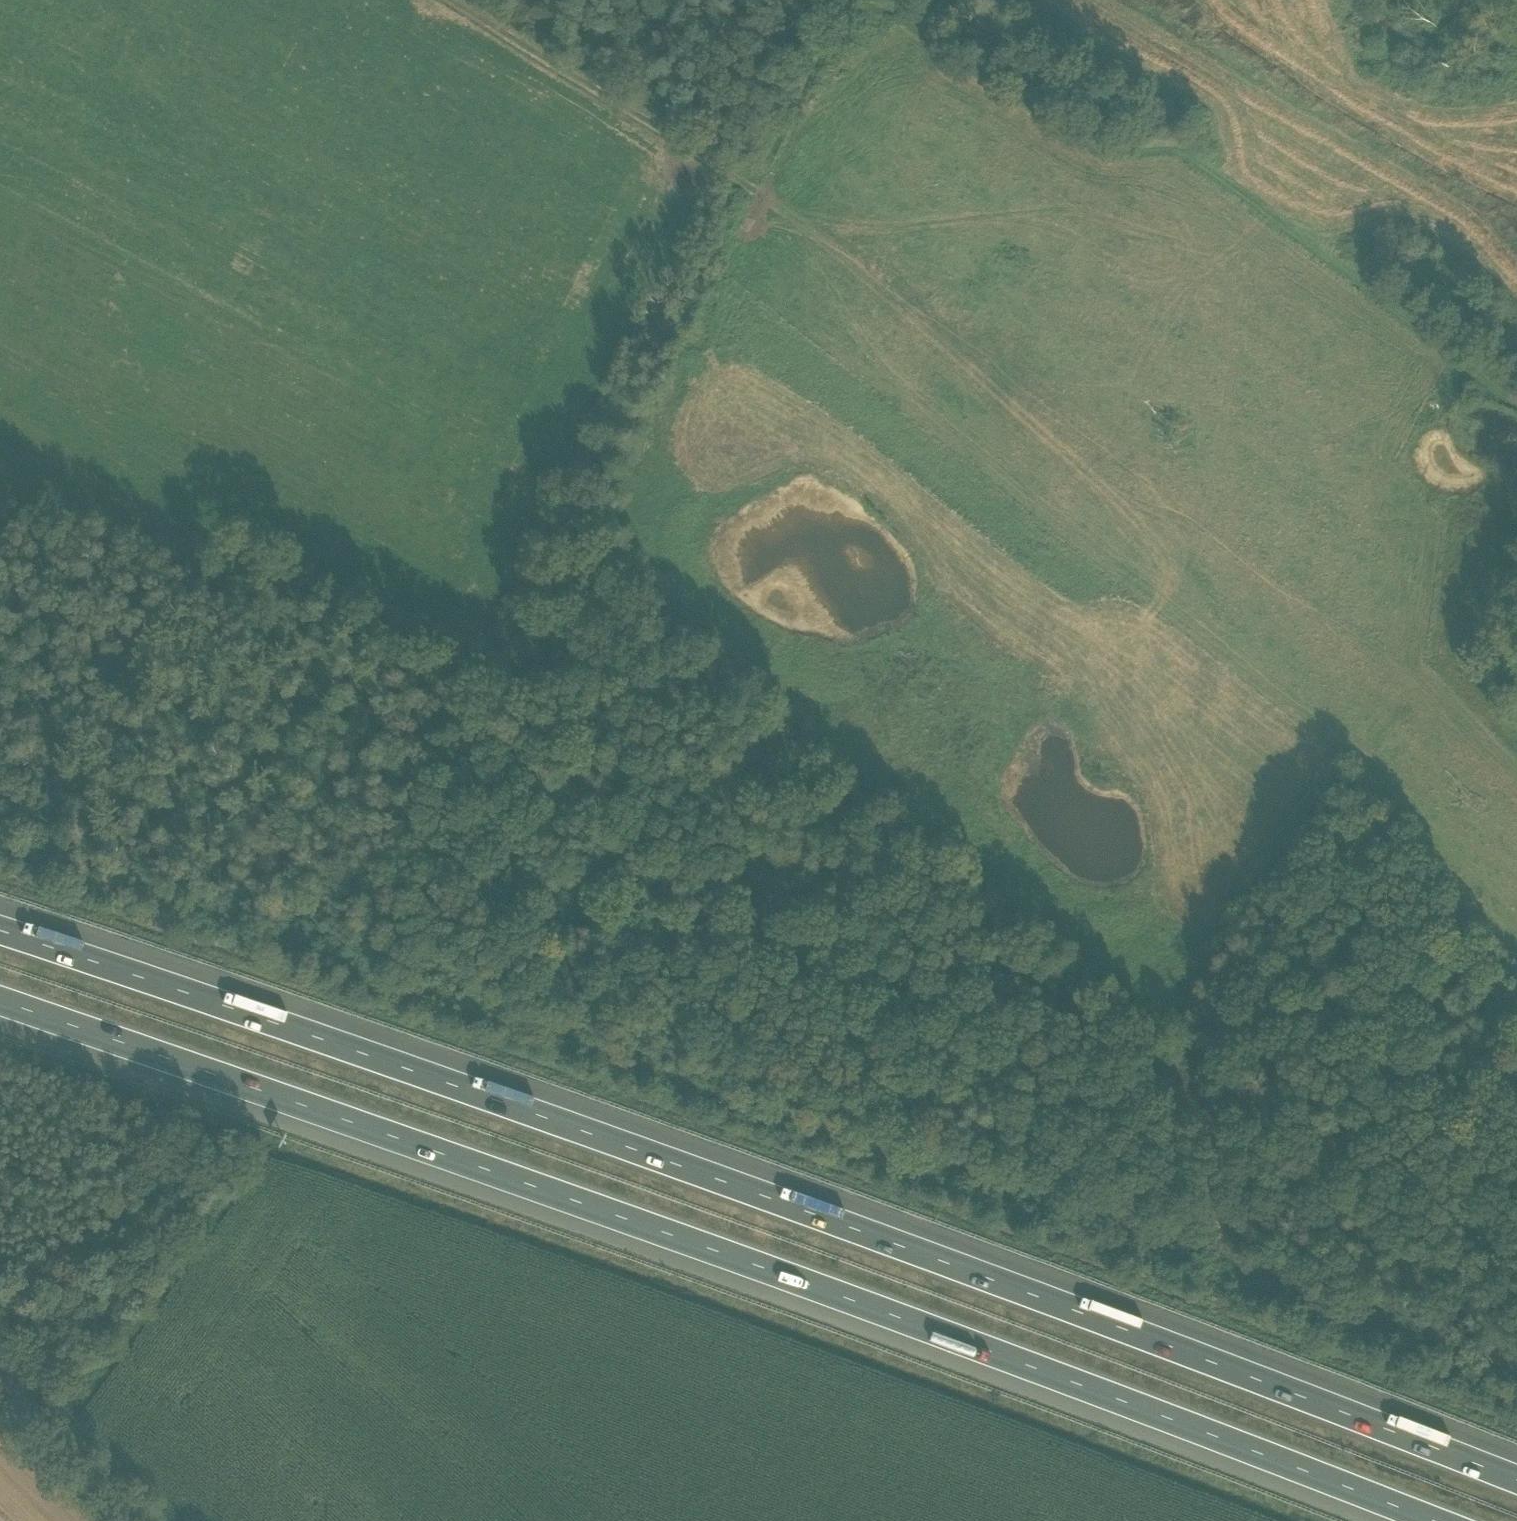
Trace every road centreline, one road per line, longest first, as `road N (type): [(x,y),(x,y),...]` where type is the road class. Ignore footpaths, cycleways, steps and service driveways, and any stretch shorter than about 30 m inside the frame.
road 1 (motorway): [(1516,1472),(443,1072),(0,923)]
road 2 (motorway): [(0,998),(399,1135),(1429,1520)]
road 3 (track): [(459,0),(744,179)]
road 4 (track): [(0,1362),(159,1520)]

